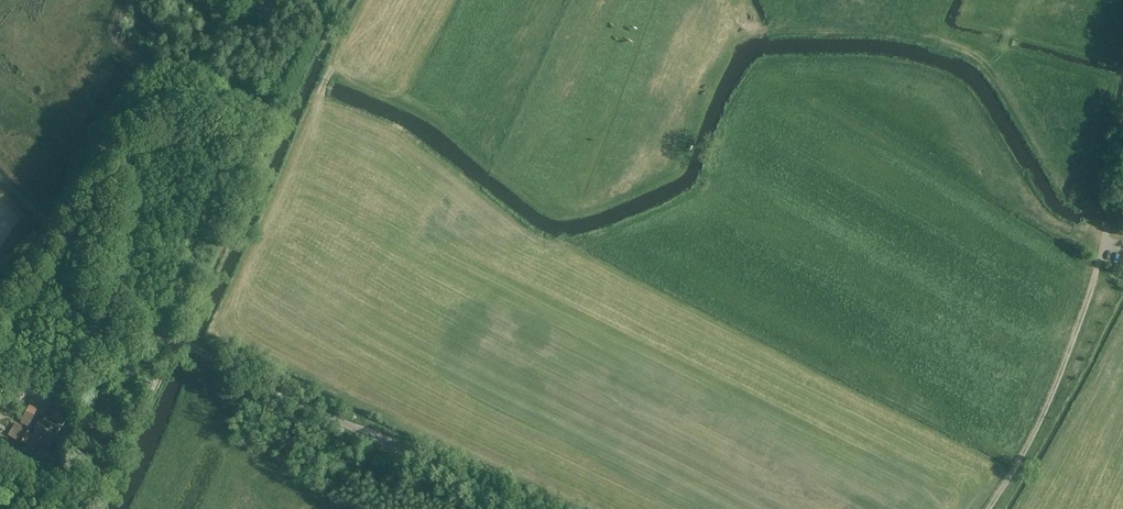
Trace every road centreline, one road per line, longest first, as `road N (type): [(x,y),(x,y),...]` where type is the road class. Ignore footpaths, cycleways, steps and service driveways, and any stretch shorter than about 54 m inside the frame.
road 1 (unclassified): [(525,508),(170,336),(131,334),(57,379),(0,378)]

